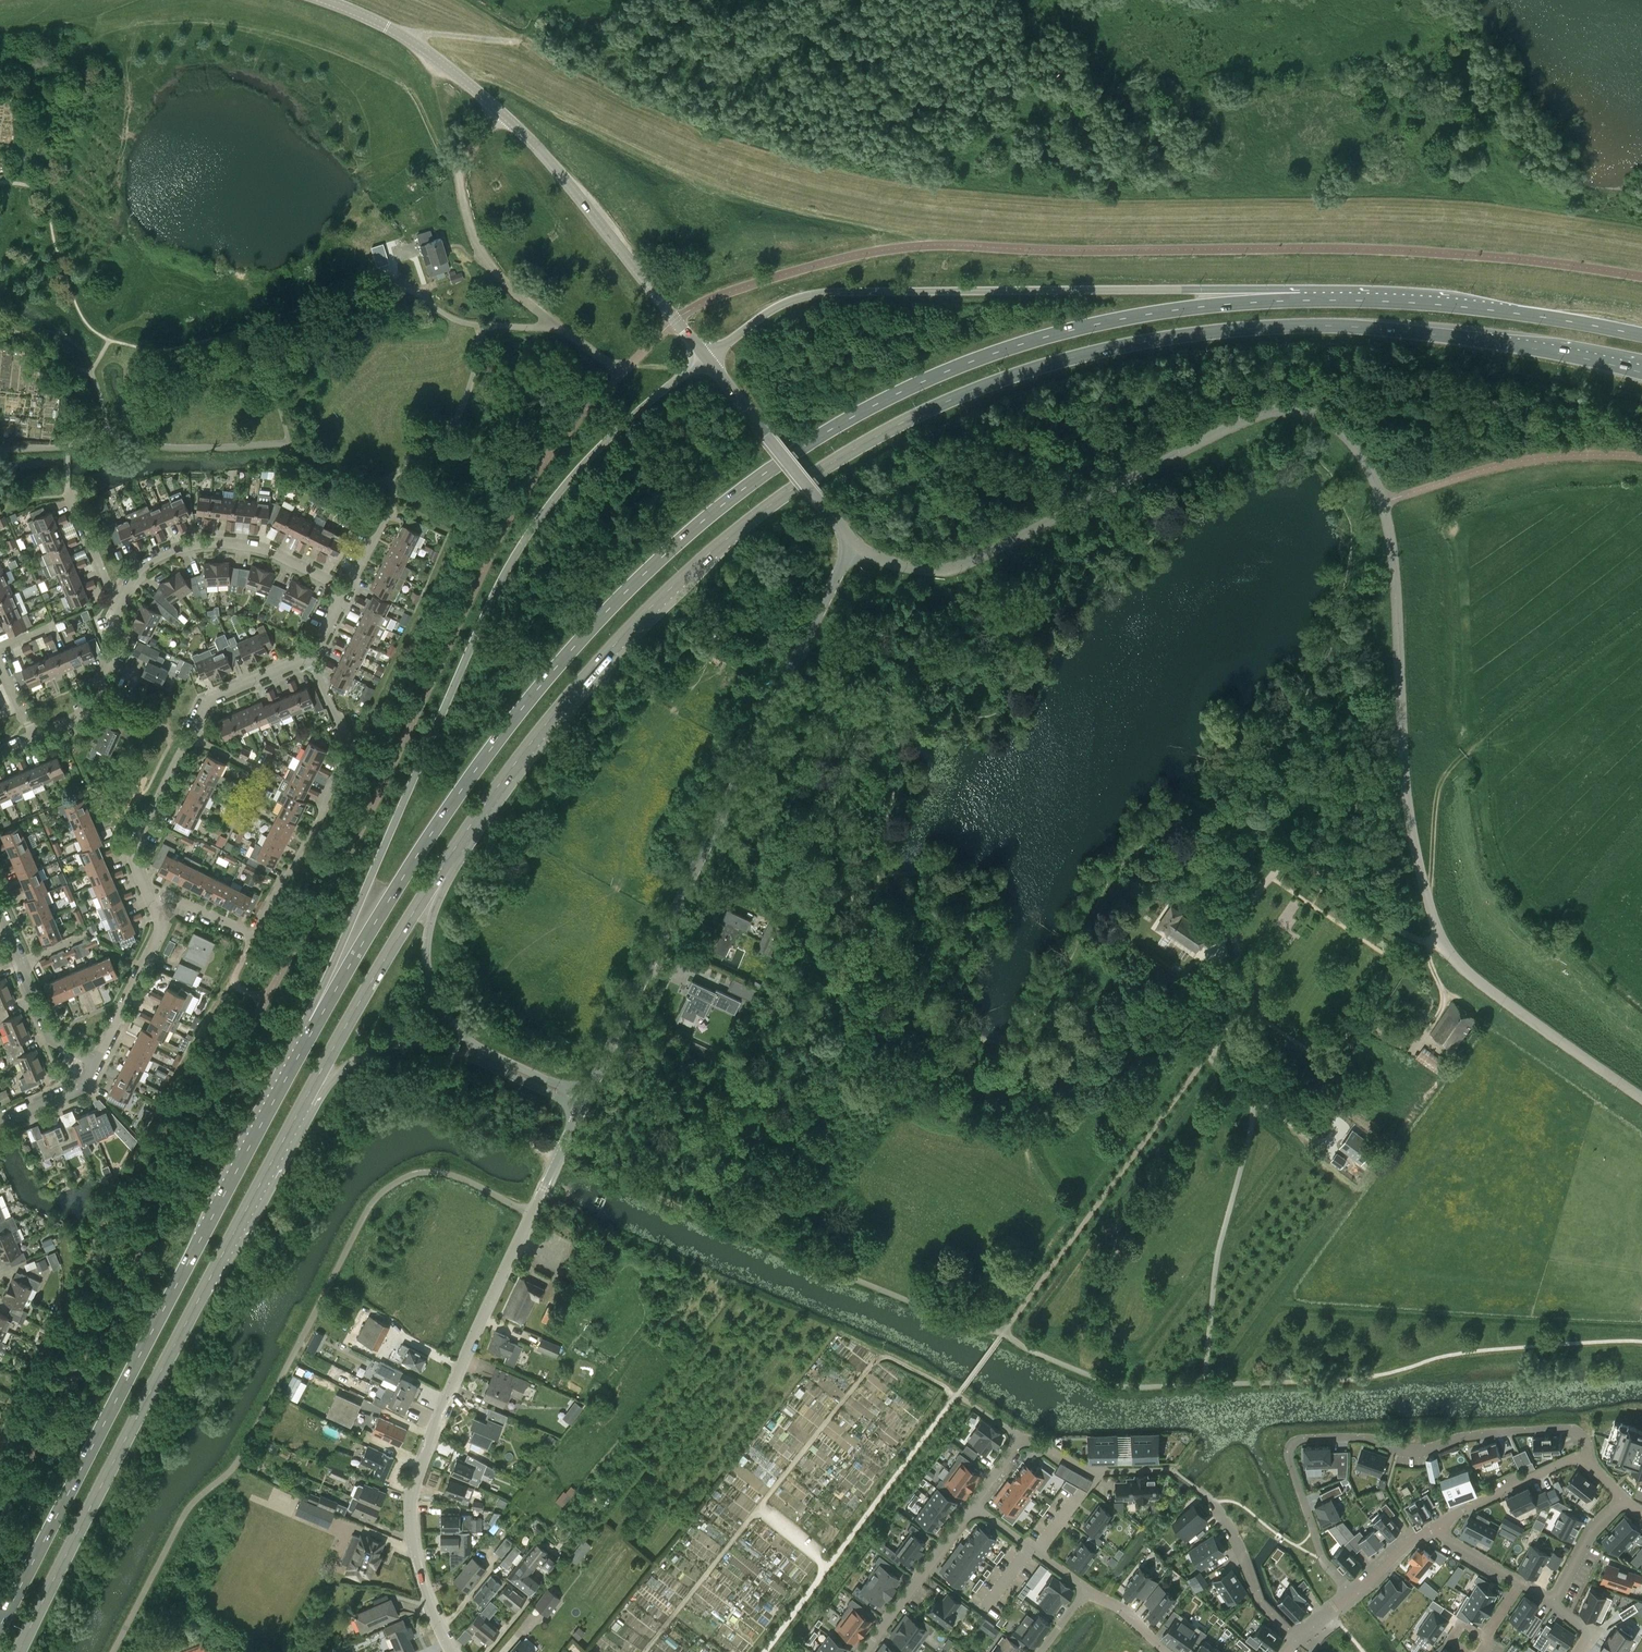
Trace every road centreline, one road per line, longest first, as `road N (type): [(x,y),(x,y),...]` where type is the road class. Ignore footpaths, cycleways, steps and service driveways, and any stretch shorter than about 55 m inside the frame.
road 1 (secondary): [(445,863),(575,691),(678,582),(817,470),(974,389),(1098,350),(1264,326),(1436,335),(1641,368)]
road 2 (secondary): [(1331,299),(1172,309),(1038,338),(896,393),(770,469),(661,559),(509,723),(430,835),(303,1044)]
road 3 (unclassified): [(1443,945),(1411,823),(1384,502),(1357,448),(1329,422),(1293,411),(1258,415),(951,569),(898,565),(855,544)]
road 4 (secondary): [(707,357),(582,465),(506,571),(304,1025),(303,1044)]
road 5 (secondary): [(303,1044),(0,1621)]
road 6 (secondary): [(1331,299),(1270,288),(817,294),(775,308),(707,357)]
road 7 (secondary): [(20,1651),(304,1098)]
road 8 (tertiary): [(585,1096),(855,544)]
road 9 (residential): [(453,1651),(419,1565),(412,1492),(449,1389),(578,1110)]
road 10 (residential): [(1586,1455),(1568,1428),(1457,1437),(1413,1451),(1367,1439),(1298,1439),(1289,1452),(1323,1559),(1352,1596)]
road 11 (residential): [(1297,1636),(1259,1602),(1219,1512),(1174,1471),(1087,1472),(1021,1439),(971,1504)]
road 12 (residential): [(310,657),(348,750),(252,936),(175,900),(152,904)]
road 13 (unclassified): [(674,320),(621,374),(493,269),(473,232),(460,180),(468,155),(501,114)]
road 14 (residential): [(152,904),(135,857),(207,705),(310,657)]
road 15 (secondary): [(585,1096),(472,1044),(438,1003),(427,950),(445,863)]
road 16 (secondary): [(1641,335),(1440,304),(1331,299)]
road 17 (secondary): [(304,1098),(353,1061),(423,1045),(460,1052),(578,1110)]
road 18 (unclassified): [(1235,948),(1237,922),(1285,861),(1403,932),(1443,945)]
road 19 (secondary): [(304,1098),(445,863)]
road 20 (tertiary): [(674,320),(548,160),(501,114)]
road 21 (unclassified): [(1641,1096),(1487,988),(1443,945)]
road 22 (residential): [(338,589),(281,556),(222,541),(158,555),(120,593)]
road 23 (tertiary): [(855,544),(707,357)]
road 24 (tertiary): [(501,114),(433,57),(322,0)]
road 25 (residential): [(120,593),(111,612),(122,637),(89,710),(34,734)]
road 26 (residential): [(971,1504),(861,1651)]
road 27 (residential): [(0,917),(50,1038),(95,1064)]
road 28 (residential): [(95,1064),(157,937),(152,904)]
road 29 (residential): [(1430,1530),(1586,1455)]
road 30 (residential): [(1622,1499),(1589,1533),(1547,1600)]
road 31 (residential): [(120,593),(107,587),(67,486)]

